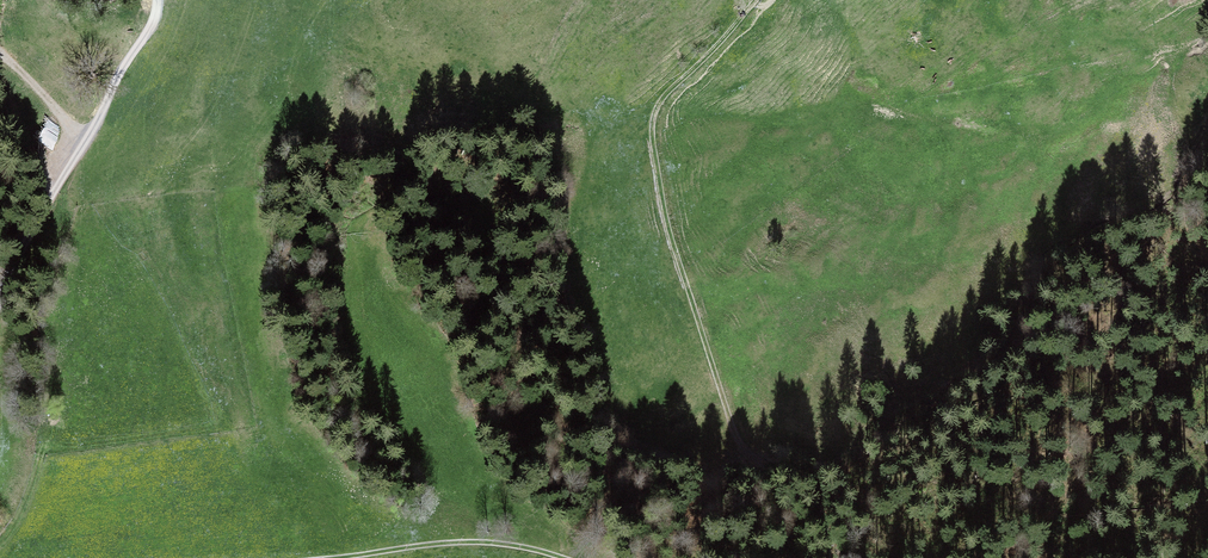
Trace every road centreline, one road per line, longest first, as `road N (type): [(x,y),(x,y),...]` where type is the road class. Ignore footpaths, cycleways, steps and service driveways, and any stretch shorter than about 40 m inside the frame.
road 1 (track): [(824,557),(810,502),(740,450),(671,239),(653,139),(663,98),(755,0)]
road 2 (track): [(158,0),(150,30),(0,290)]
road 3 (track): [(349,557),(467,543),(560,557)]
road 4 (track): [(88,139),(0,51)]

